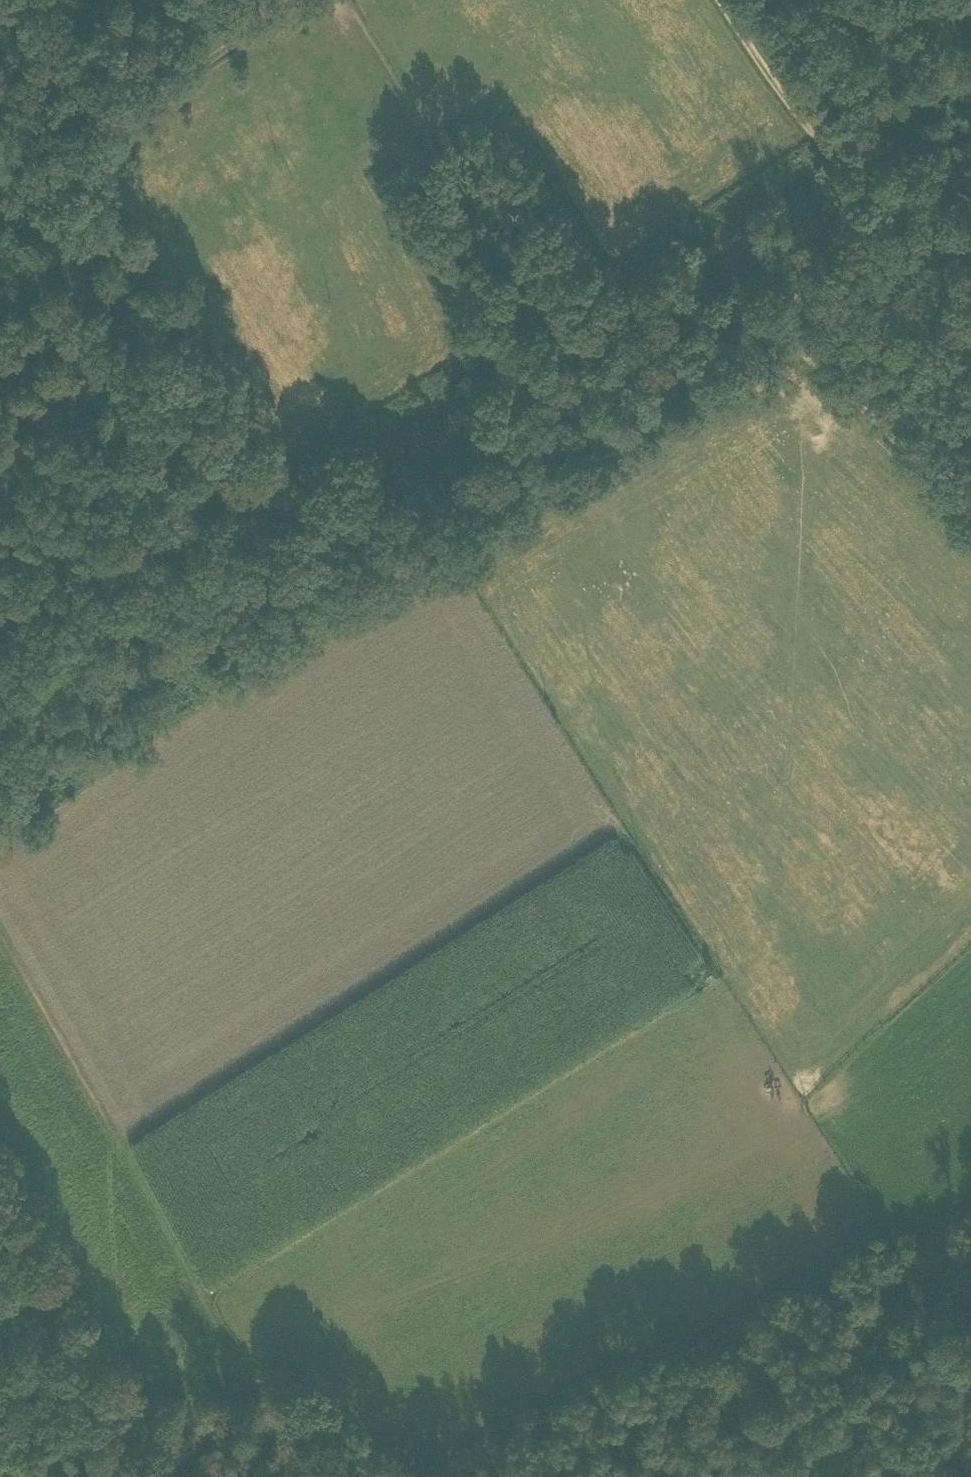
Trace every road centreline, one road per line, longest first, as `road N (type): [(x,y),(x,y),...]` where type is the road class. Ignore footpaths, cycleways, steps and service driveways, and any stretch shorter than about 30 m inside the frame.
road 1 (track): [(0,932),(250,1379),(0,1438)]
road 2 (track): [(970,516),(794,337),(790,299),(841,234),(845,176),(728,0)]
road 3 (track): [(247,29),(0,218)]

